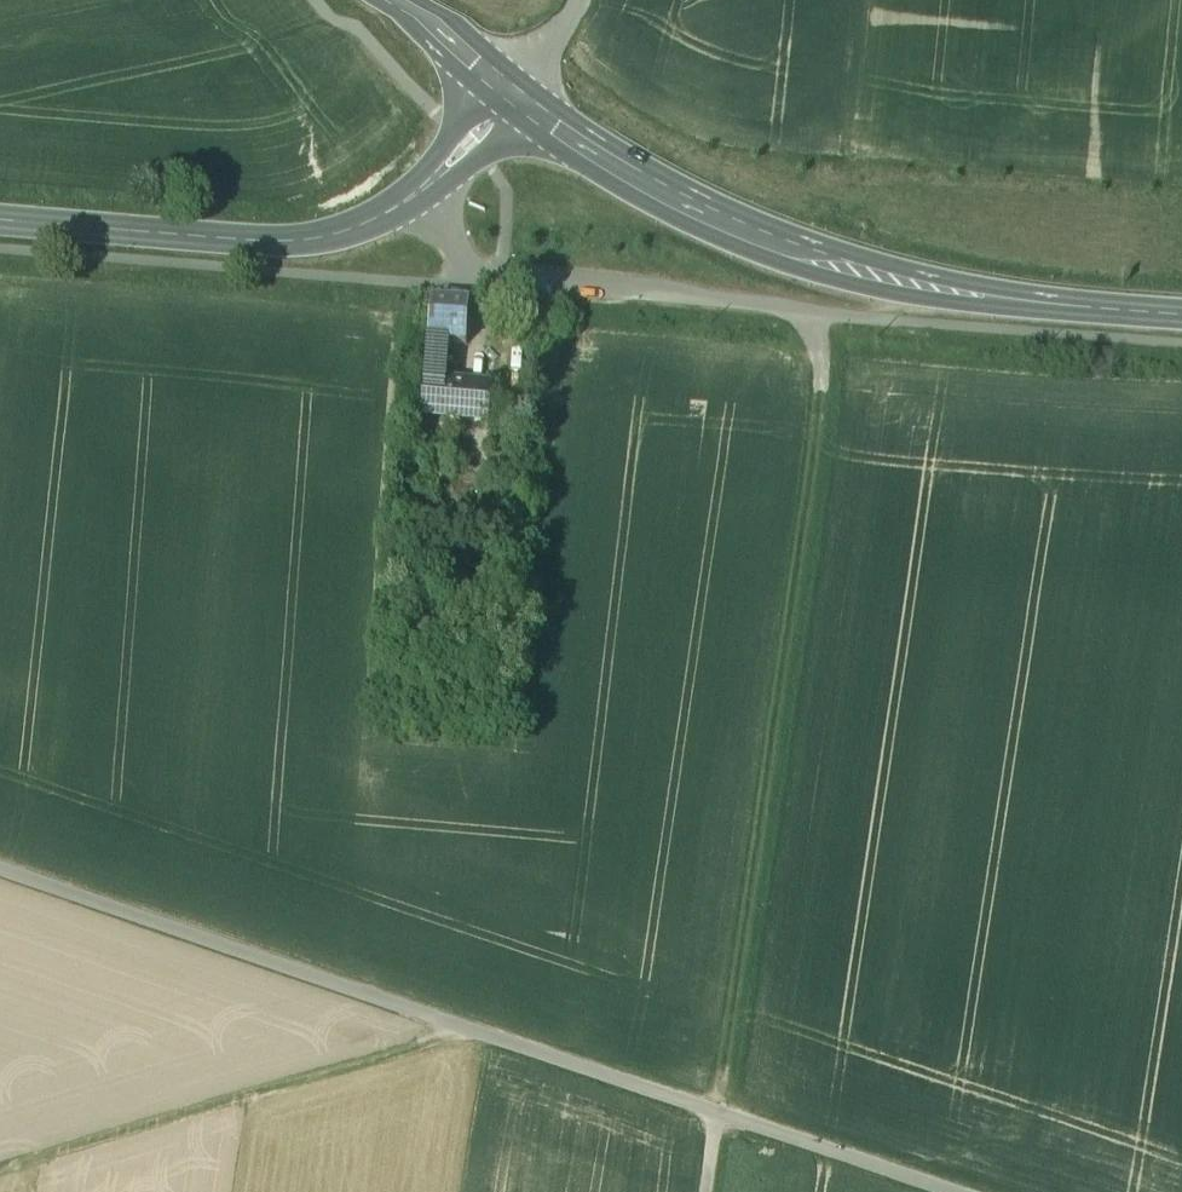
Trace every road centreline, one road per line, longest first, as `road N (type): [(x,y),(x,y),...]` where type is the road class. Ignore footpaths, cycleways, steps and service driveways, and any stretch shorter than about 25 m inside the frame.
road 1 (track): [(808,332),(826,406),(746,1062),(720,1125)]
road 2 (track): [(720,1125),(0,885)]
road 3 (secondary): [(1181,333),(995,317),(800,276),(603,180),(513,122)]
road 4 (tertiary): [(513,122),(421,213),(347,258),(225,265),(0,248)]
road 5 (track): [(454,1040),(0,1187)]
road 6 (track): [(472,165),(316,0)]
road 7 (track): [(923,1191),(720,1125)]
road 8 (secondary): [(513,122),(393,0)]
road 9 (track): [(573,0),(573,27),(560,57),(513,122)]

